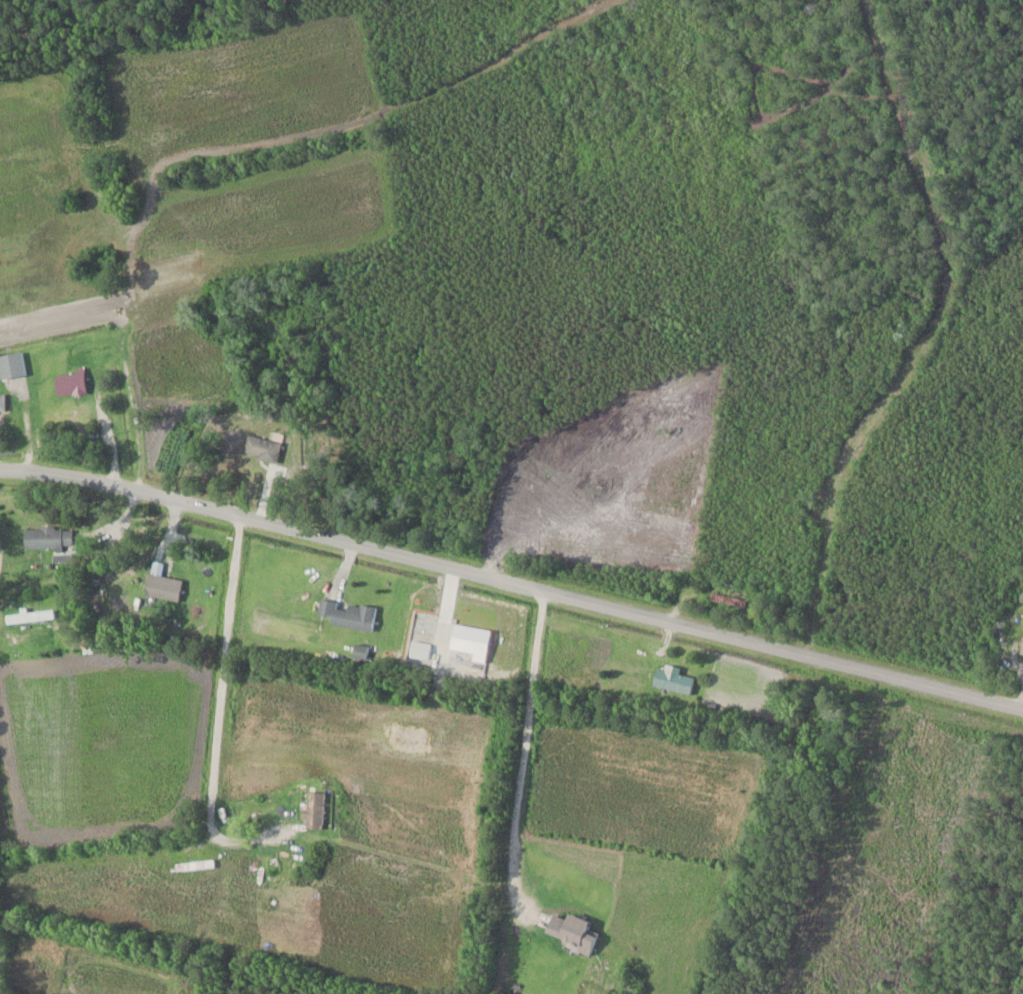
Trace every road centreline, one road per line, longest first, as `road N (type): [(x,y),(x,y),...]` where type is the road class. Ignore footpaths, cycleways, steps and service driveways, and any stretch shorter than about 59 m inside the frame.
road 1 (residential): [(1022,710),(166,498),(0,471)]

